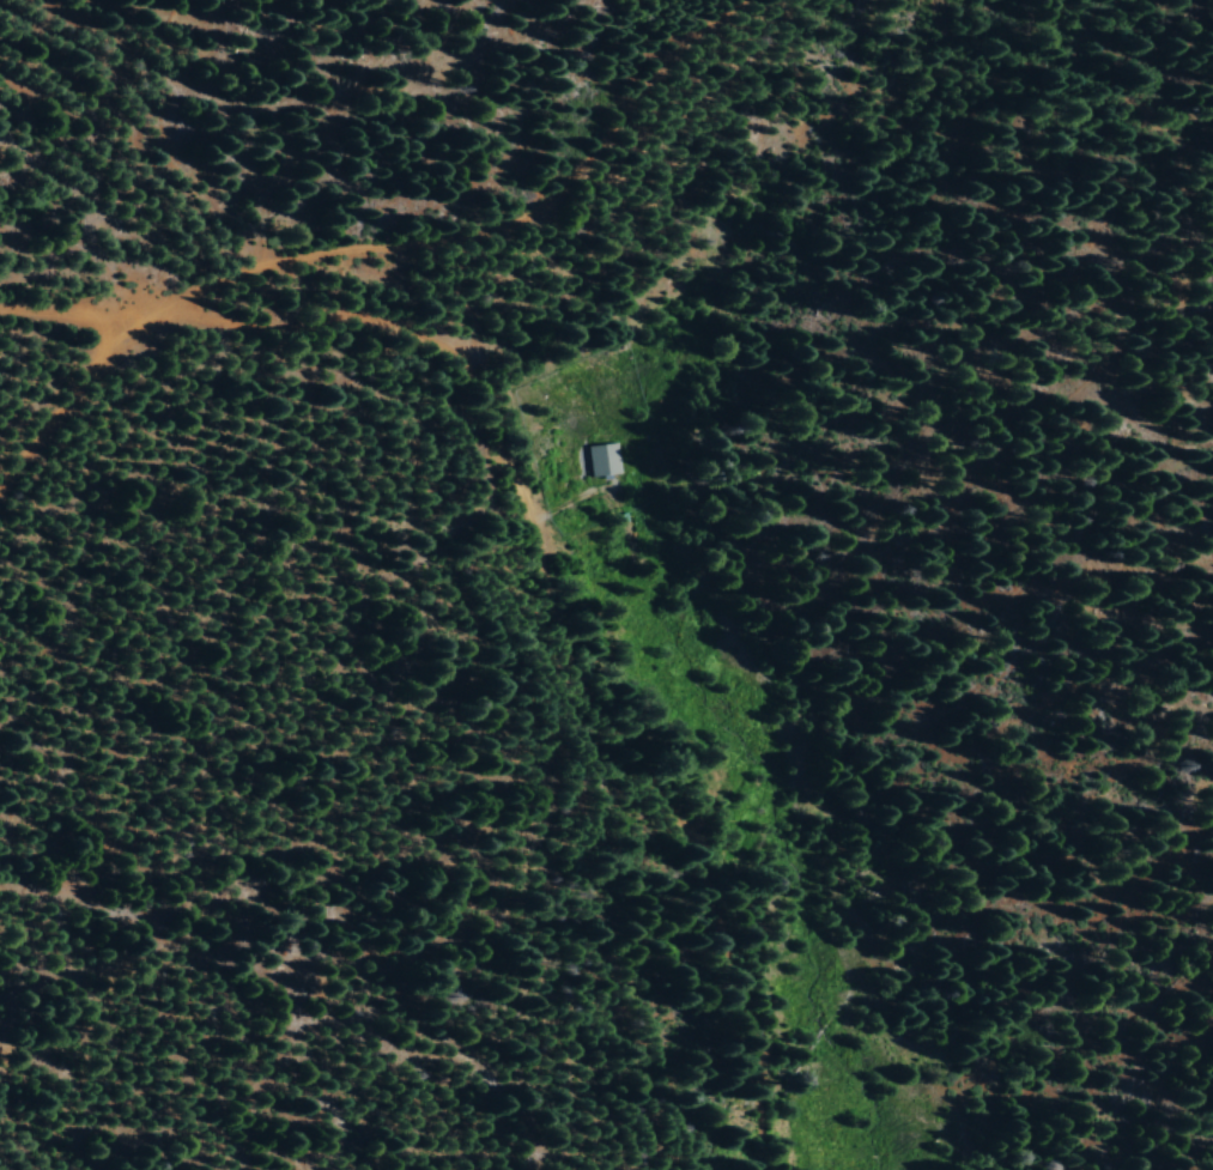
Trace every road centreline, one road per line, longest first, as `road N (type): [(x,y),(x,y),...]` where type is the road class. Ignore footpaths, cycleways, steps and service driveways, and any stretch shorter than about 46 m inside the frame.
road 1 (track): [(0,451),(51,378),(238,272),(532,211),(632,158),(757,0)]
road 2 (track): [(445,359),(126,332),(0,303)]

